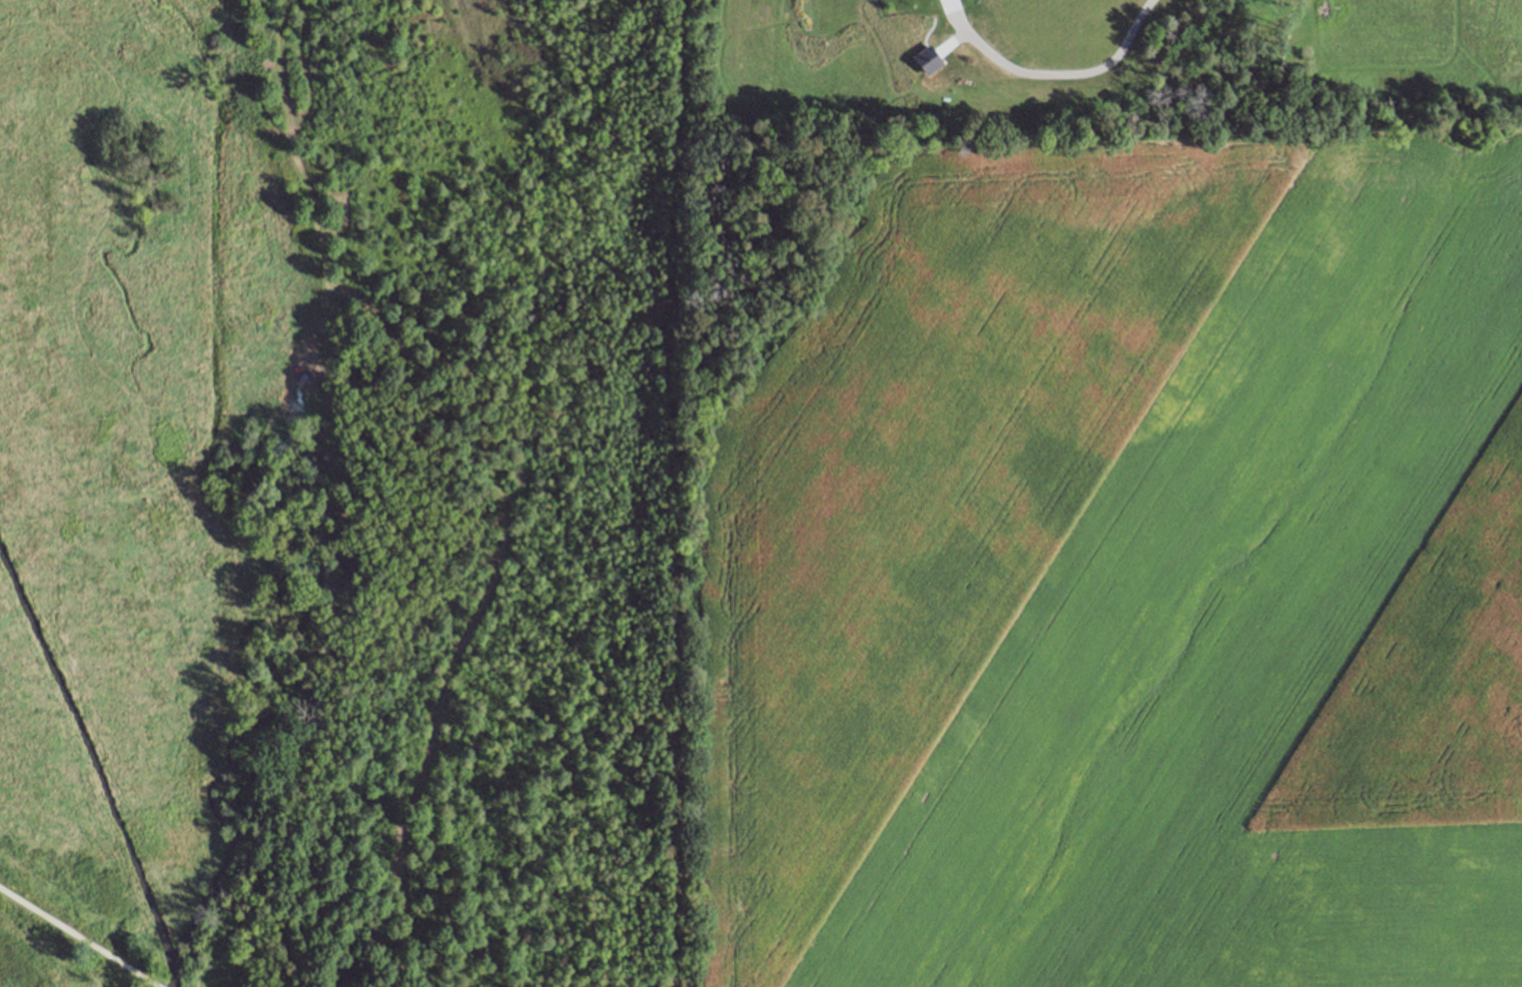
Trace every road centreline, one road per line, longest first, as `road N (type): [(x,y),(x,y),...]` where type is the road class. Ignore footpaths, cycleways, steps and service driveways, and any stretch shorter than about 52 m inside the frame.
road 1 (track): [(345,490),(326,457),(323,373),(334,292),(303,161),(303,111),(284,49),(286,0)]

